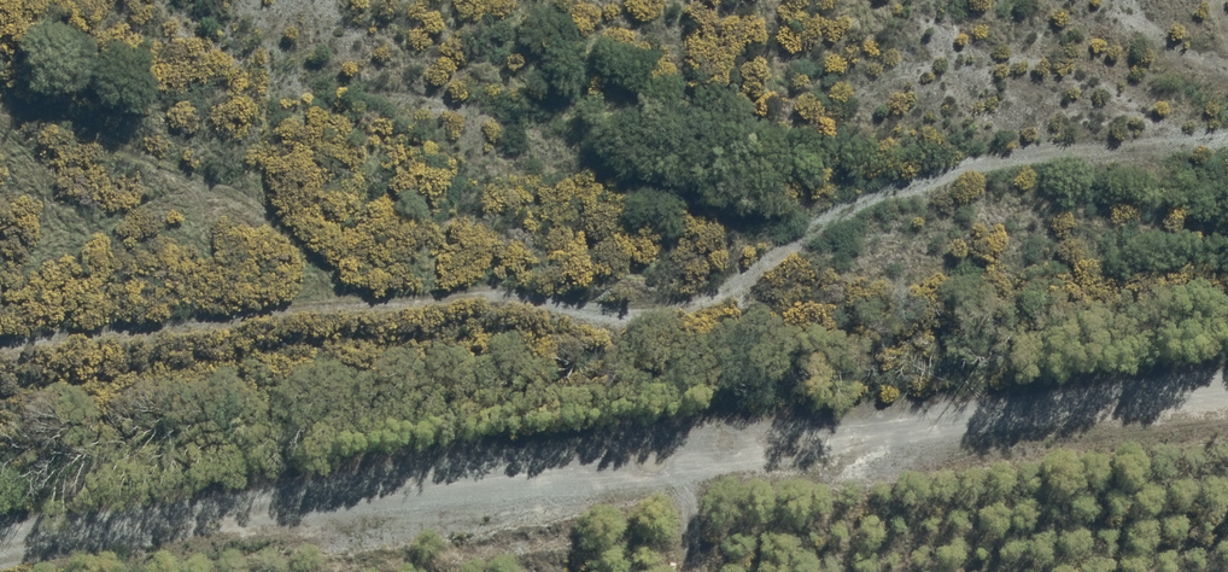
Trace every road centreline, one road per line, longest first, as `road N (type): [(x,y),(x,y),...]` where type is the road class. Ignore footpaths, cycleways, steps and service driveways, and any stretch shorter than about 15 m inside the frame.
road 1 (track): [(1227,131),(940,170),(819,226),(750,278),(695,307),(602,309),(495,295),(0,346)]
road 2 (track): [(0,552),(1227,405)]

